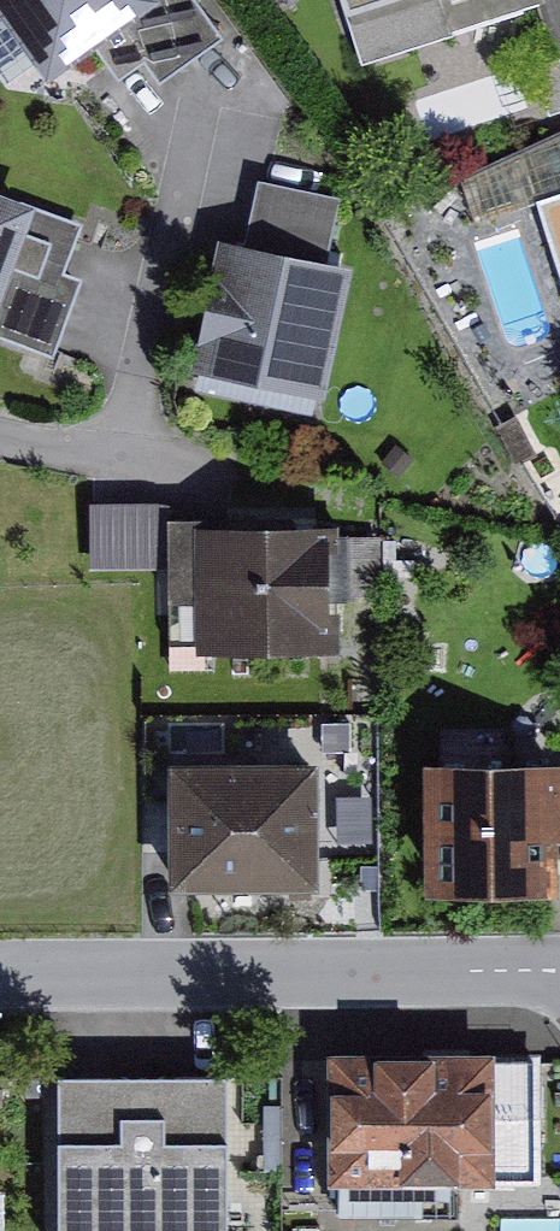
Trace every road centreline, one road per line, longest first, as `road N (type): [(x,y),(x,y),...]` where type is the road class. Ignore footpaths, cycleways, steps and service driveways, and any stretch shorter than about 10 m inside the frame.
road 1 (residential): [(0,972),(559,970)]

